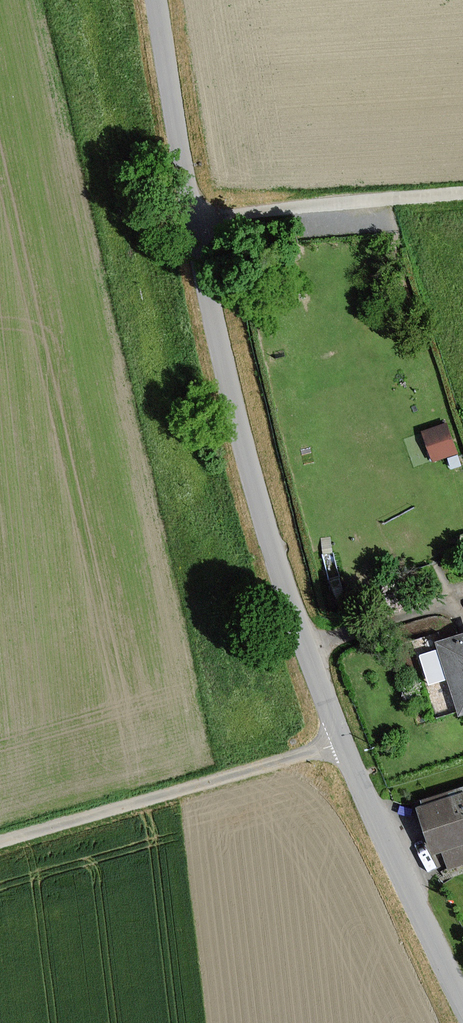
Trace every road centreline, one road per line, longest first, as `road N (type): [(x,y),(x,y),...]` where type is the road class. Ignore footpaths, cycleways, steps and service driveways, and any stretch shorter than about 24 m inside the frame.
road 1 (unclassified): [(156,0),(193,220),(252,481),(346,744),(462,1001)]
road 2 (track): [(0,844),(346,744)]
road 3 (track): [(193,220),(462,193)]

